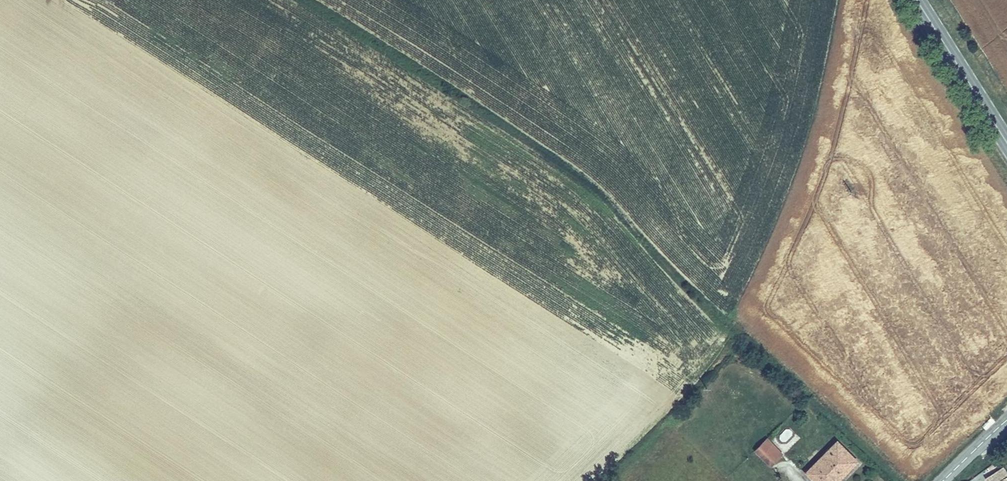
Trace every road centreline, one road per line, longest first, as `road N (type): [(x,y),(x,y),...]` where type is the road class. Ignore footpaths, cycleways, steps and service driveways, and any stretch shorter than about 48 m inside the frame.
road 1 (secondary): [(1006,143),(917,0)]

